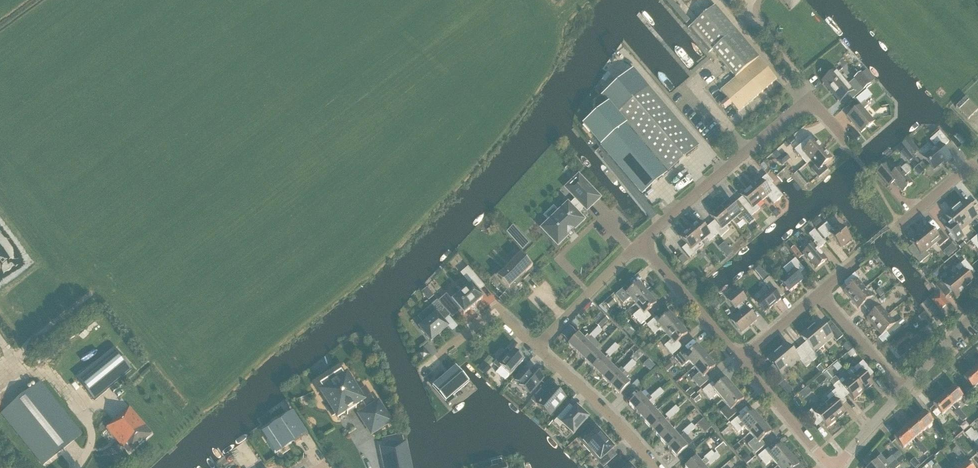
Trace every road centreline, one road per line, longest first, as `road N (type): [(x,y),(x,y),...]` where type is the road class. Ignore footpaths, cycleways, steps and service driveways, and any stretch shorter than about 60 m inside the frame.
road 1 (residential): [(643,243),(807,98)]
road 2 (residential): [(656,467),(538,347)]
road 3 (residential): [(742,360),(643,243)]
road 4 (residential): [(538,347),(497,311),(424,370)]
road 5 (residential): [(538,347),(643,243)]
road 6 (residential): [(831,467),(742,360)]
road 7 (residential): [(905,390),(818,290)]

